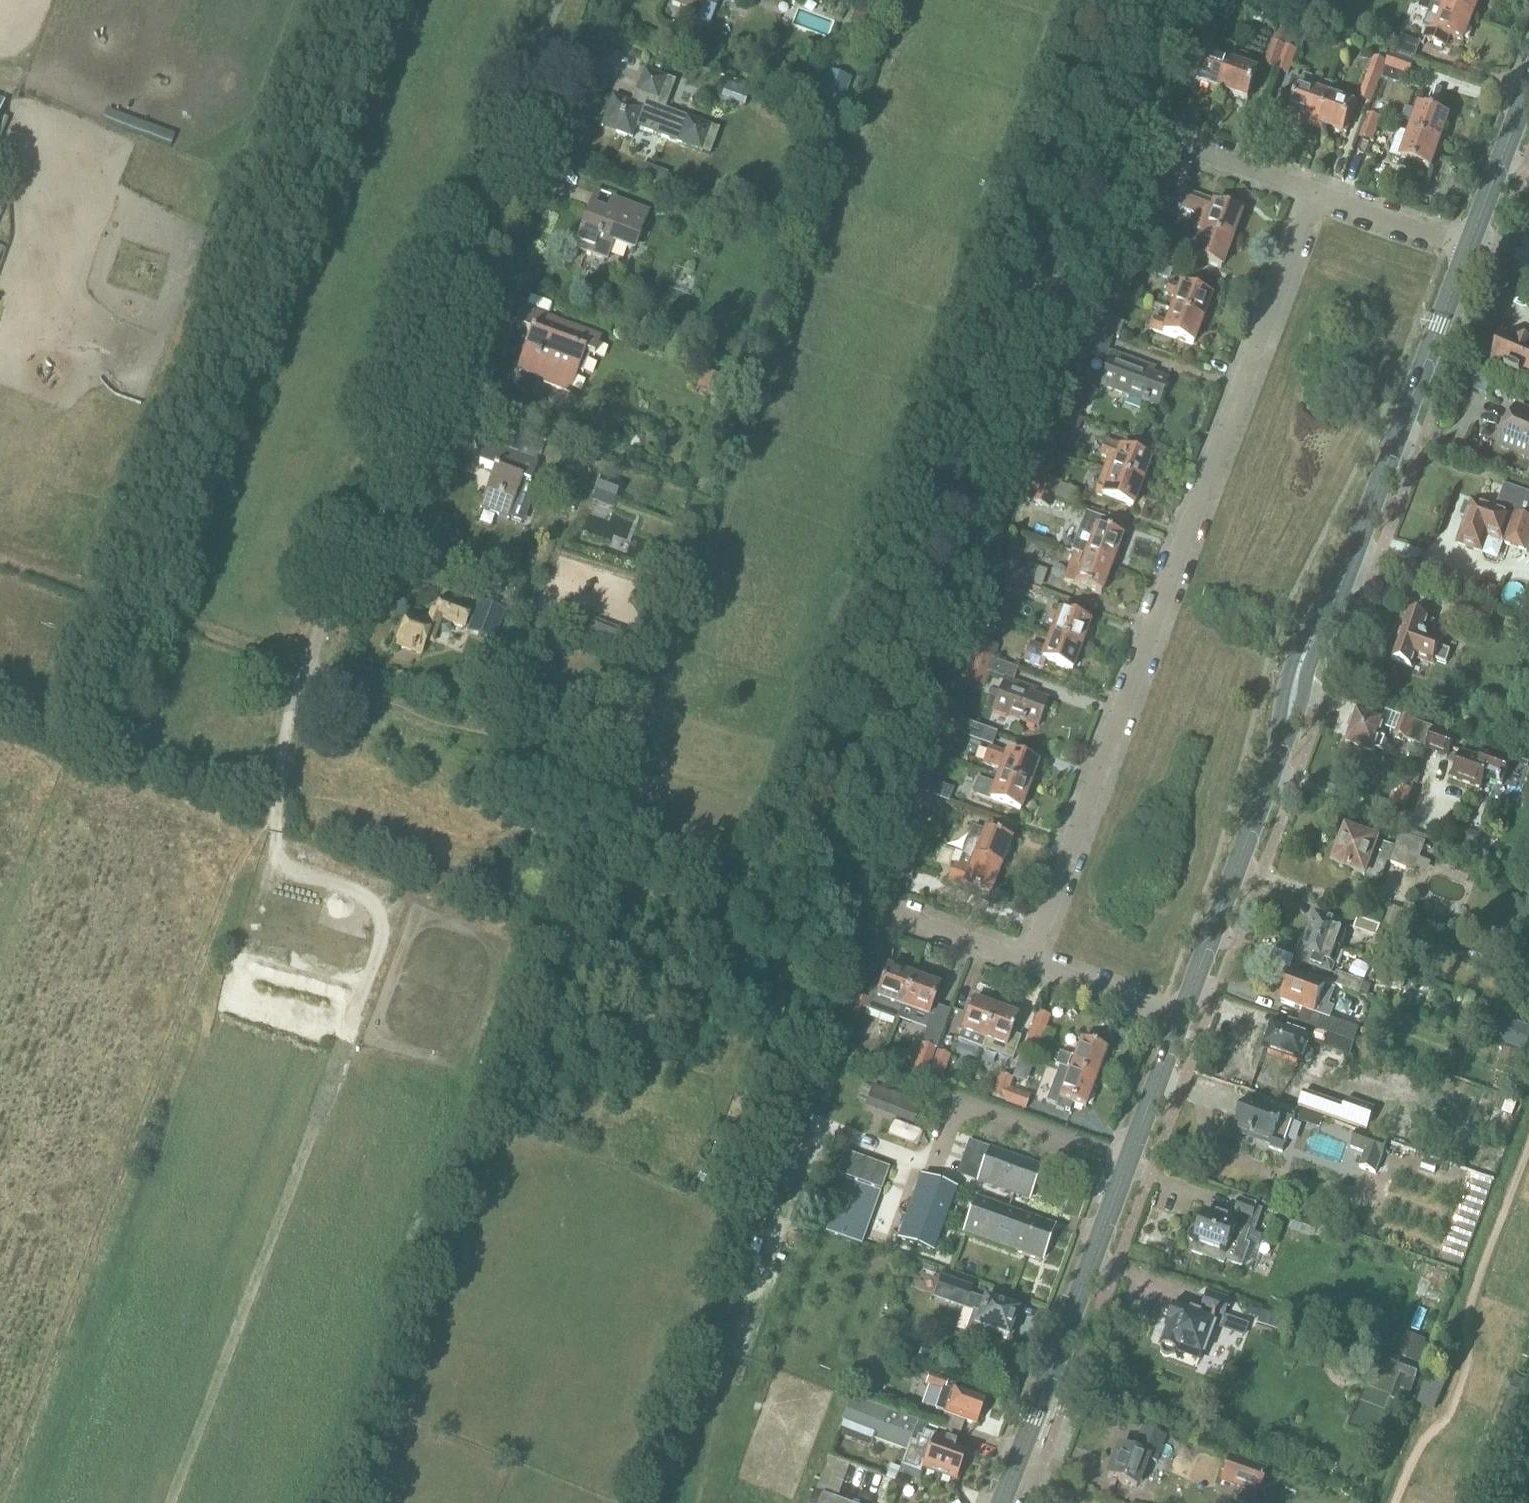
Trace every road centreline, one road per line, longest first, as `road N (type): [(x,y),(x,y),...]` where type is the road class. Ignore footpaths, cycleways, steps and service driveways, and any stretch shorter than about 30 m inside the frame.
road 1 (residential): [(1015,957),(1312,190)]
road 2 (track): [(172,1502),(391,909),(274,864),(278,803)]
road 3 (secondary): [(1181,1014),(1317,635),(1361,548),(1466,249)]
road 4 (residential): [(305,670),(555,0)]
road 5 (secondary): [(1003,1502),(1181,1014)]
road 6 (track): [(1397,1502),(1420,1444),(1447,1420),(1469,1363),(1467,1315),(1528,1147)]
road 7 (track): [(0,555),(305,670)]
road 8 (track): [(184,985),(239,835),(269,822),(278,803)]
road 9 (residential): [(1312,190),(1138,125)]
road 10 (secondary): [(1466,249),(1528,84)]
road 11 (residential): [(1181,1014),(1015,957)]
road 12 (residential): [(1312,190),(1466,249)]
road 13 (residential): [(1015,957),(886,910)]
road 14 (track): [(278,803),(289,710),(305,670)]

